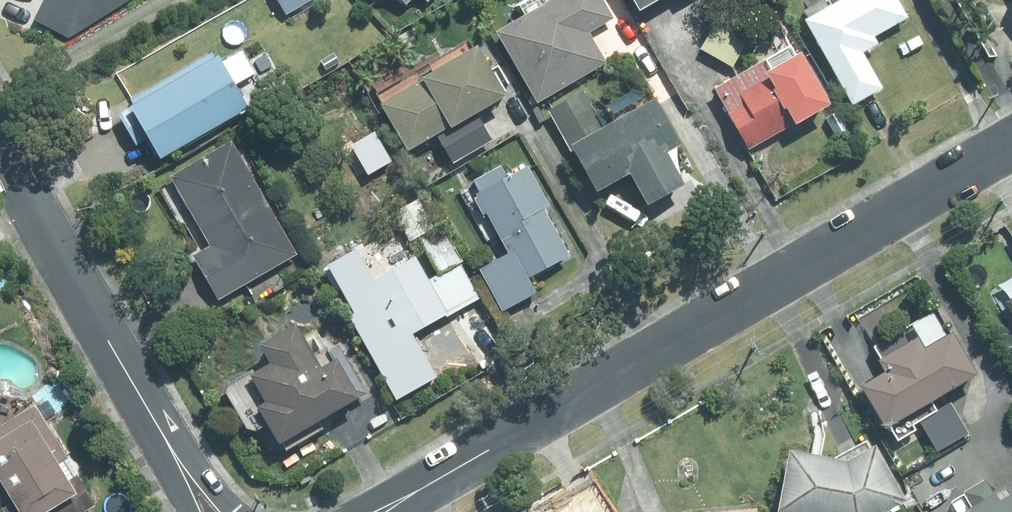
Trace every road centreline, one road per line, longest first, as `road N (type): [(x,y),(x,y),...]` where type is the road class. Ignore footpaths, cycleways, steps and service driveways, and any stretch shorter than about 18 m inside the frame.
road 1 (residential): [(1011,139),(371,511)]
road 2 (residential): [(0,110),(219,511)]

